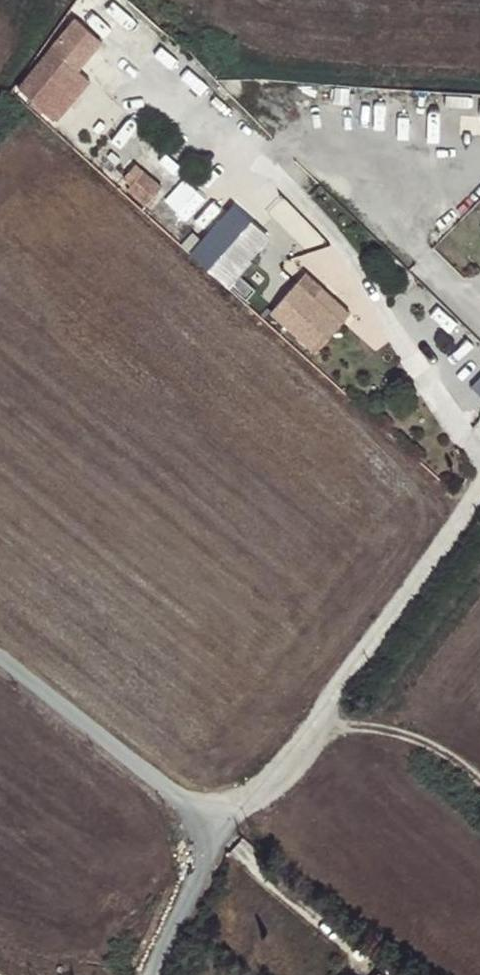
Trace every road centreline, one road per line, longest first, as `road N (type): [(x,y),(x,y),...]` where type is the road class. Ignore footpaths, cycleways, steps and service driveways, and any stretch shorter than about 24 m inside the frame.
road 1 (residential): [(479,499),(275,783),(200,827)]
road 2 (residential): [(269,102),(479,307)]
road 3 (residential): [(0,652),(180,796),(200,827)]
road 4 (residential): [(200,827),(205,857),(156,974)]

